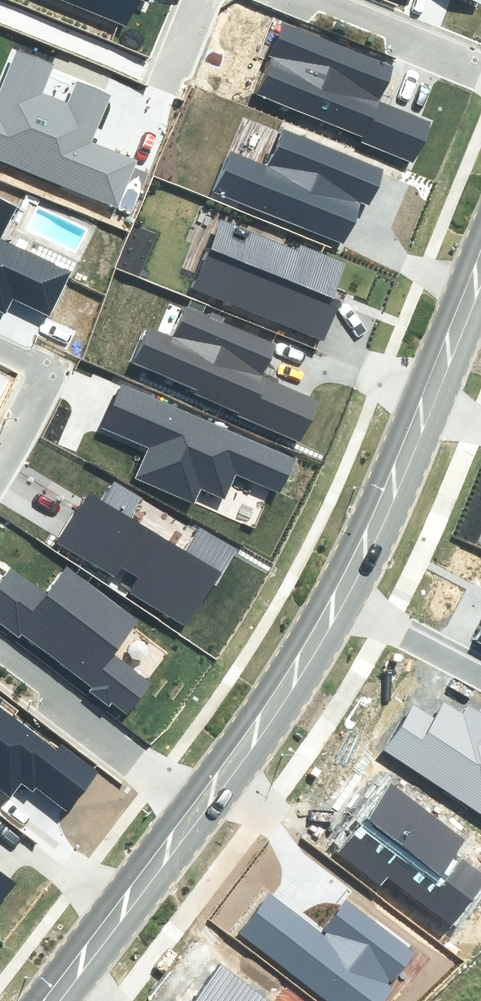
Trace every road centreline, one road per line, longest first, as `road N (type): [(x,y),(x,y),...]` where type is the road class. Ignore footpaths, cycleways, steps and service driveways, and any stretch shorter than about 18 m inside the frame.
road 1 (tertiary): [(480,268),(339,592),(198,801)]
road 2 (tertiary): [(198,801),(44,1000)]
road 3 (residential): [(198,801),(0,650)]
road 4 (residential): [(480,59),(313,0)]

